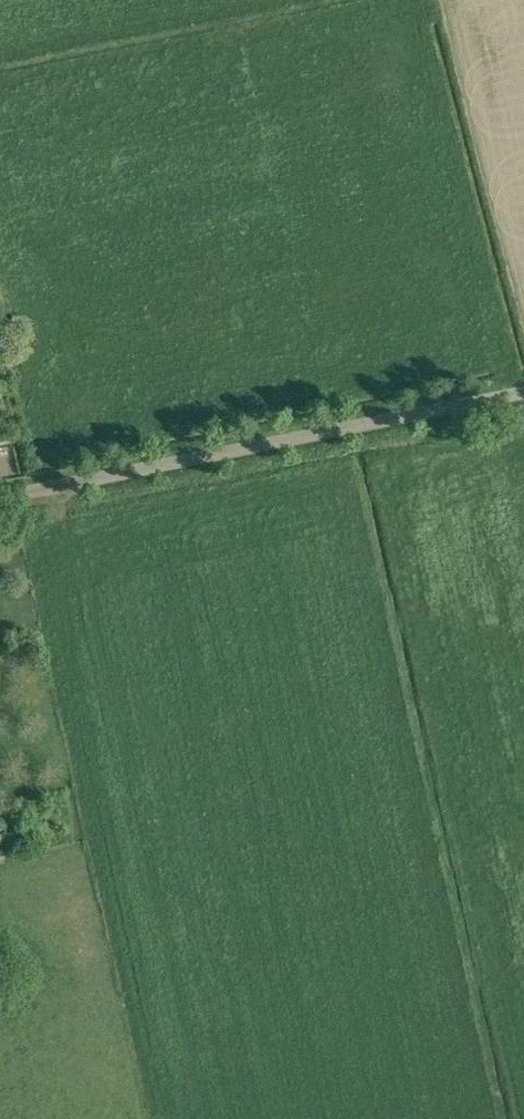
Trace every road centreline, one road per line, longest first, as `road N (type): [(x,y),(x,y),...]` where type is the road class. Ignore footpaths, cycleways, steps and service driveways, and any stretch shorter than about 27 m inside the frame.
road 1 (unclassified): [(0,498),(523,390)]

